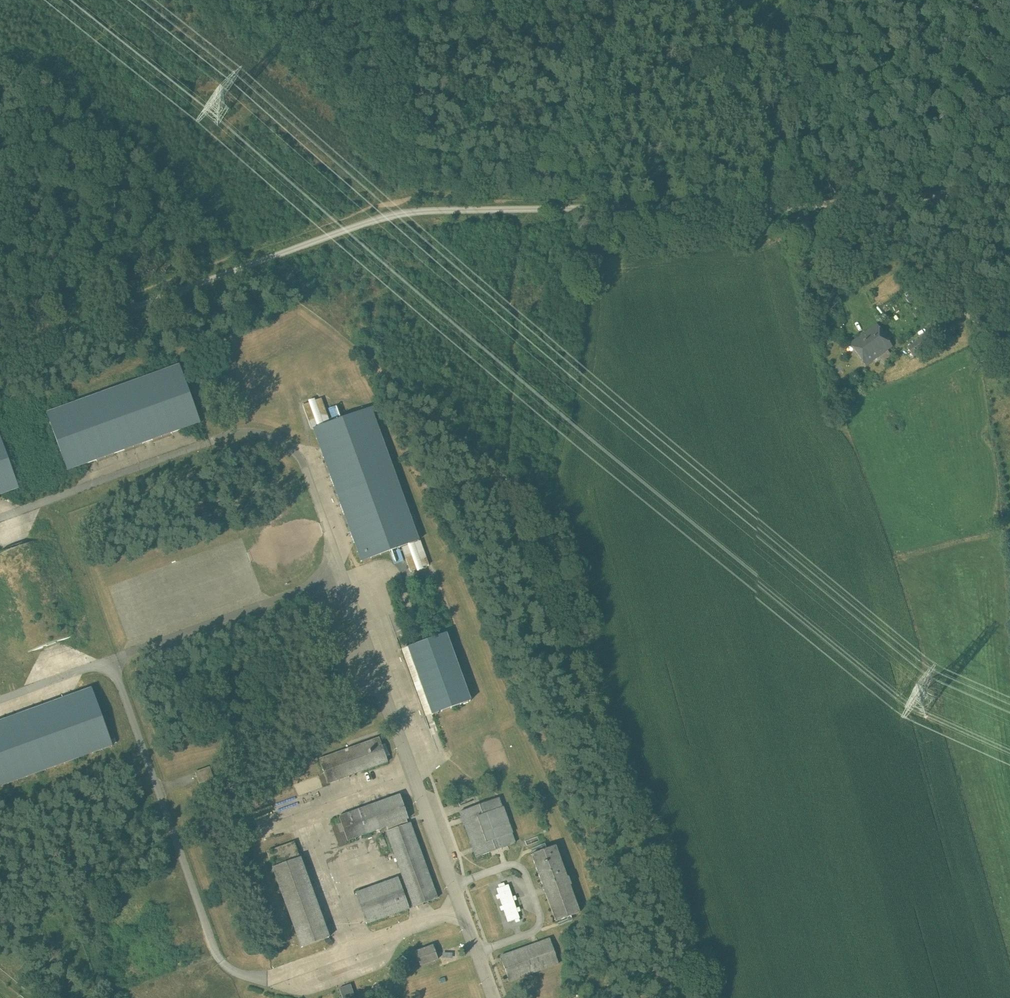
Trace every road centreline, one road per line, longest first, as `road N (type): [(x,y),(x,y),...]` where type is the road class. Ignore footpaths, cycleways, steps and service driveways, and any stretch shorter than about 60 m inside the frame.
road 1 (track): [(960,193),(836,208),(407,211),(0,357)]
road 2 (track): [(801,0),(774,208)]
road 3 (residential): [(1009,364),(967,307),(960,193)]

